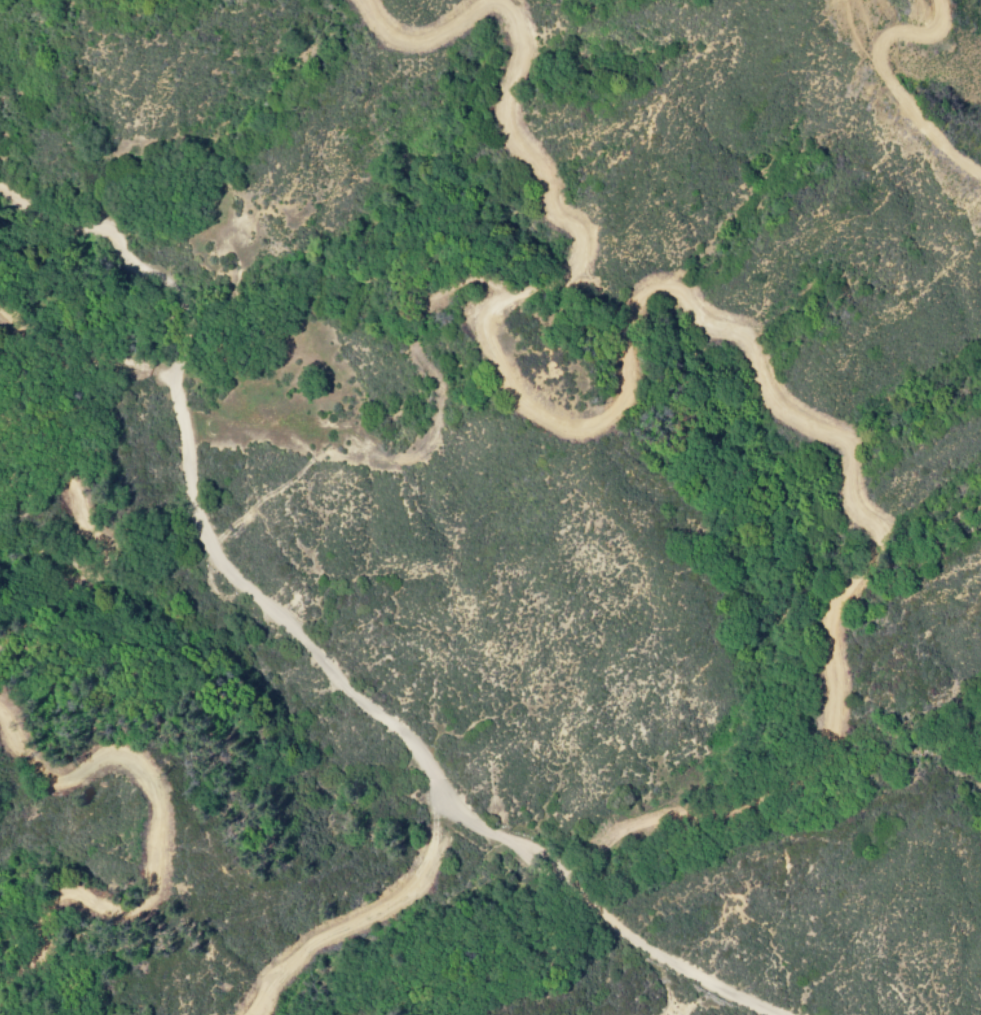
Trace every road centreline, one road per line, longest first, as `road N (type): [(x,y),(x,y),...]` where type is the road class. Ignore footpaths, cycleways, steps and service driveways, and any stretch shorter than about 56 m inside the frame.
road 1 (tertiary): [(785,1014),(646,945),(462,810),(401,732),(227,566),(201,519),(190,476),(177,396),(179,308),(165,285),(104,232),(0,189)]

